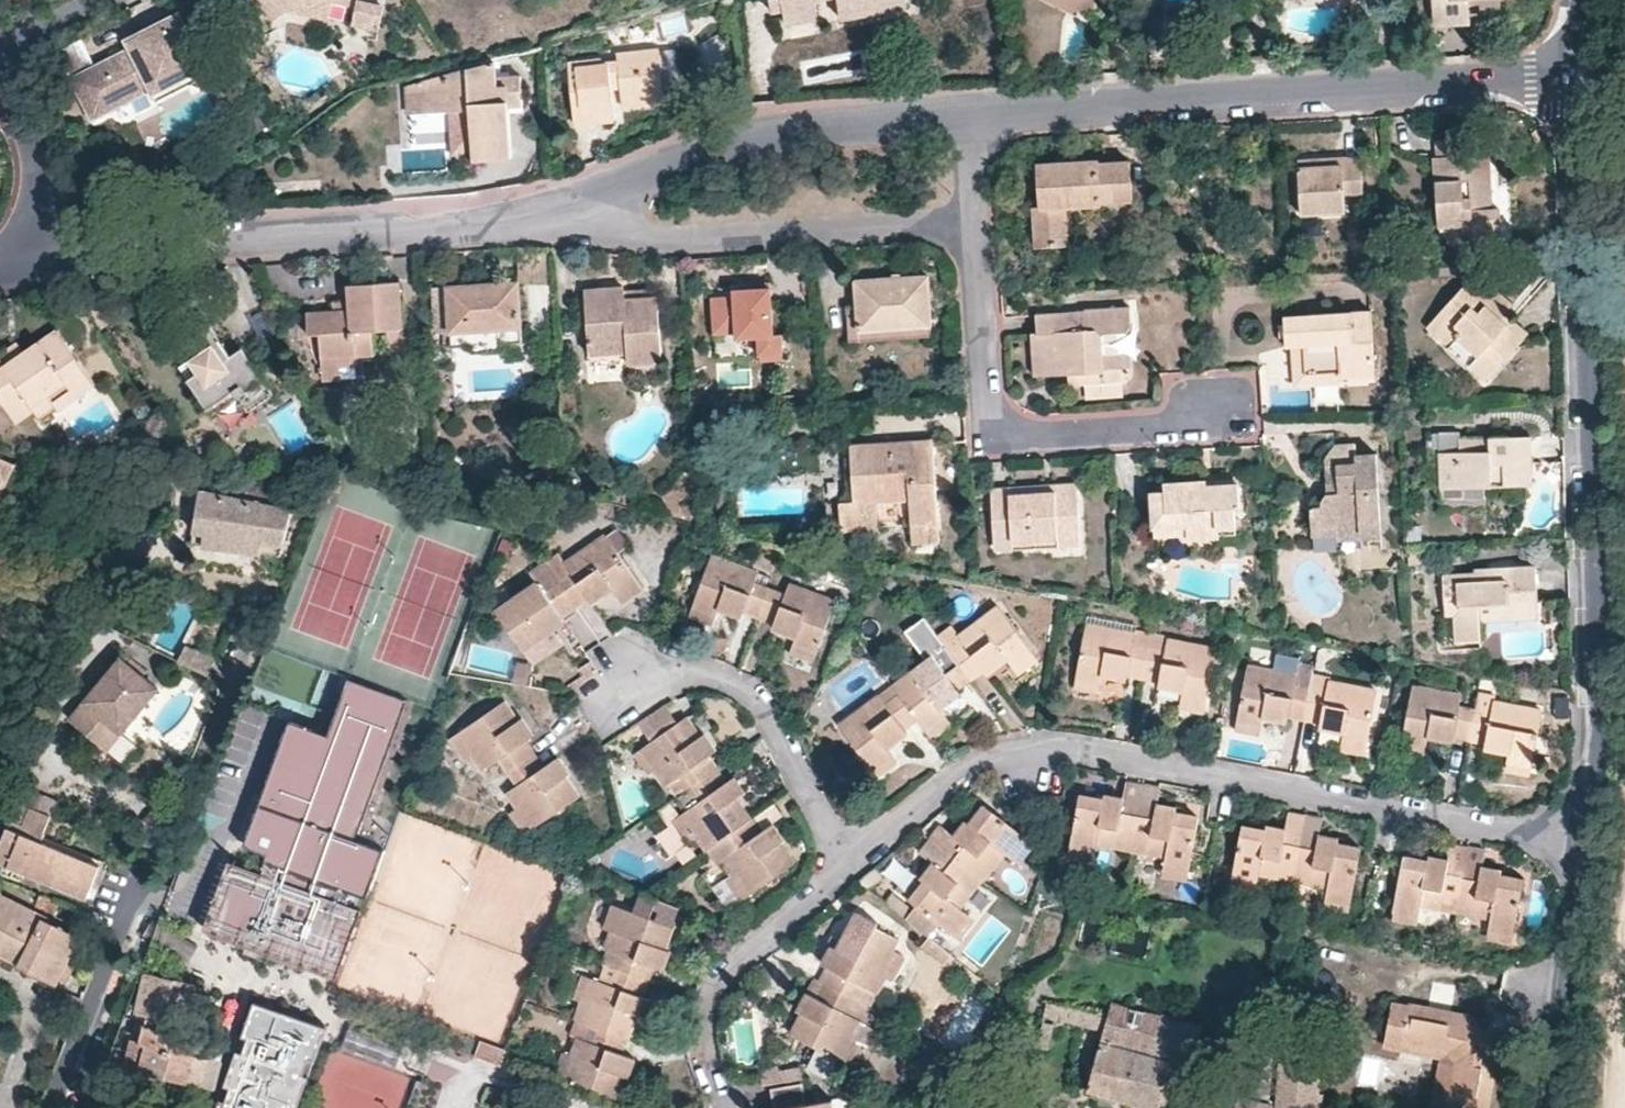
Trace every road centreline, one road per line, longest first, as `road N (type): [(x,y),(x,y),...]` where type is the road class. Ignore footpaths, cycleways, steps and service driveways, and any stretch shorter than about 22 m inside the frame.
road 1 (residential): [(850,864),(951,785),(1016,753),(1106,757),(1581,846)]
road 2 (residential): [(1581,846),(1598,734),(1585,336),(1565,82)]
road 3 (residential): [(969,115),(1565,82)]
road 4 (residential): [(38,243),(112,253),(583,217)]
road 5 (residential): [(1221,414),(1166,432),(1015,439),(990,419),(976,221)]
road 6 (residential): [(583,217),(638,181),(726,147),(833,126),(969,115)]
road 7 (residential): [(583,217),(663,241),(976,221)]
road 8 (residential): [(619,703),(666,673),(747,692),(772,721),(850,864)]
road 9 (residential): [(723,1107),(704,1044),(711,1008),(850,864)]
road 10 (residential): [(1552,1107),(1581,846)]
road 11 (residential): [(135,893),(59,1107)]
road 12 (residential): [(38,243),(50,175),(45,144),(0,70)]

